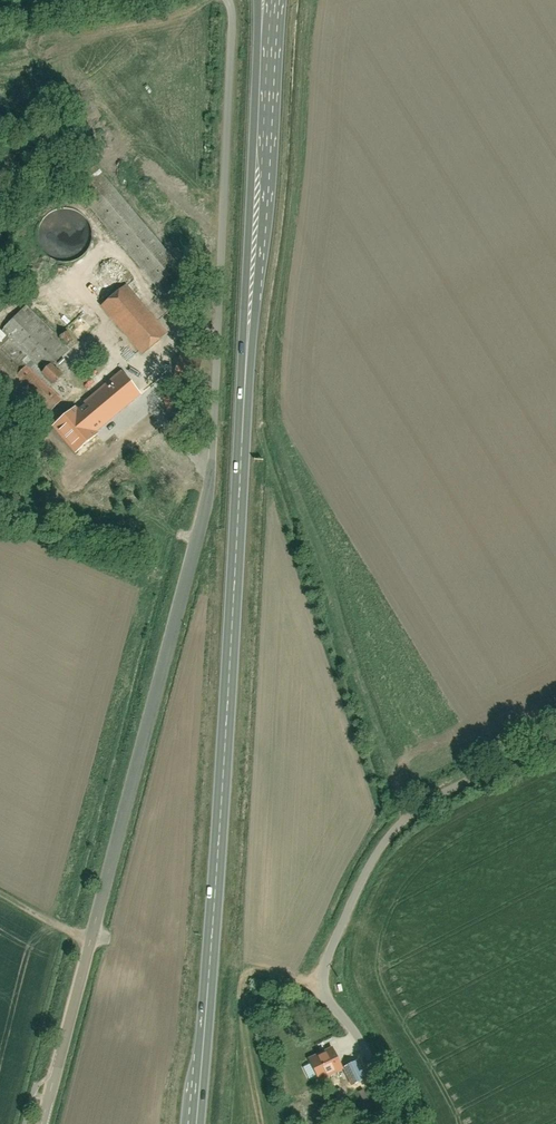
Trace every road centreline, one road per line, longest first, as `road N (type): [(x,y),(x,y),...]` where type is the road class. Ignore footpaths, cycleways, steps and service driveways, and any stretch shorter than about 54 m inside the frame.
road 1 (unclassified): [(227,0),(207,502),(42,1123)]
road 2 (primary): [(193,1123),(216,881),(269,65)]
road 3 (unclassified): [(324,996),(326,959),(398,826),(437,794),(555,734)]
road 4 (unclassified): [(324,996),(406,1123)]

